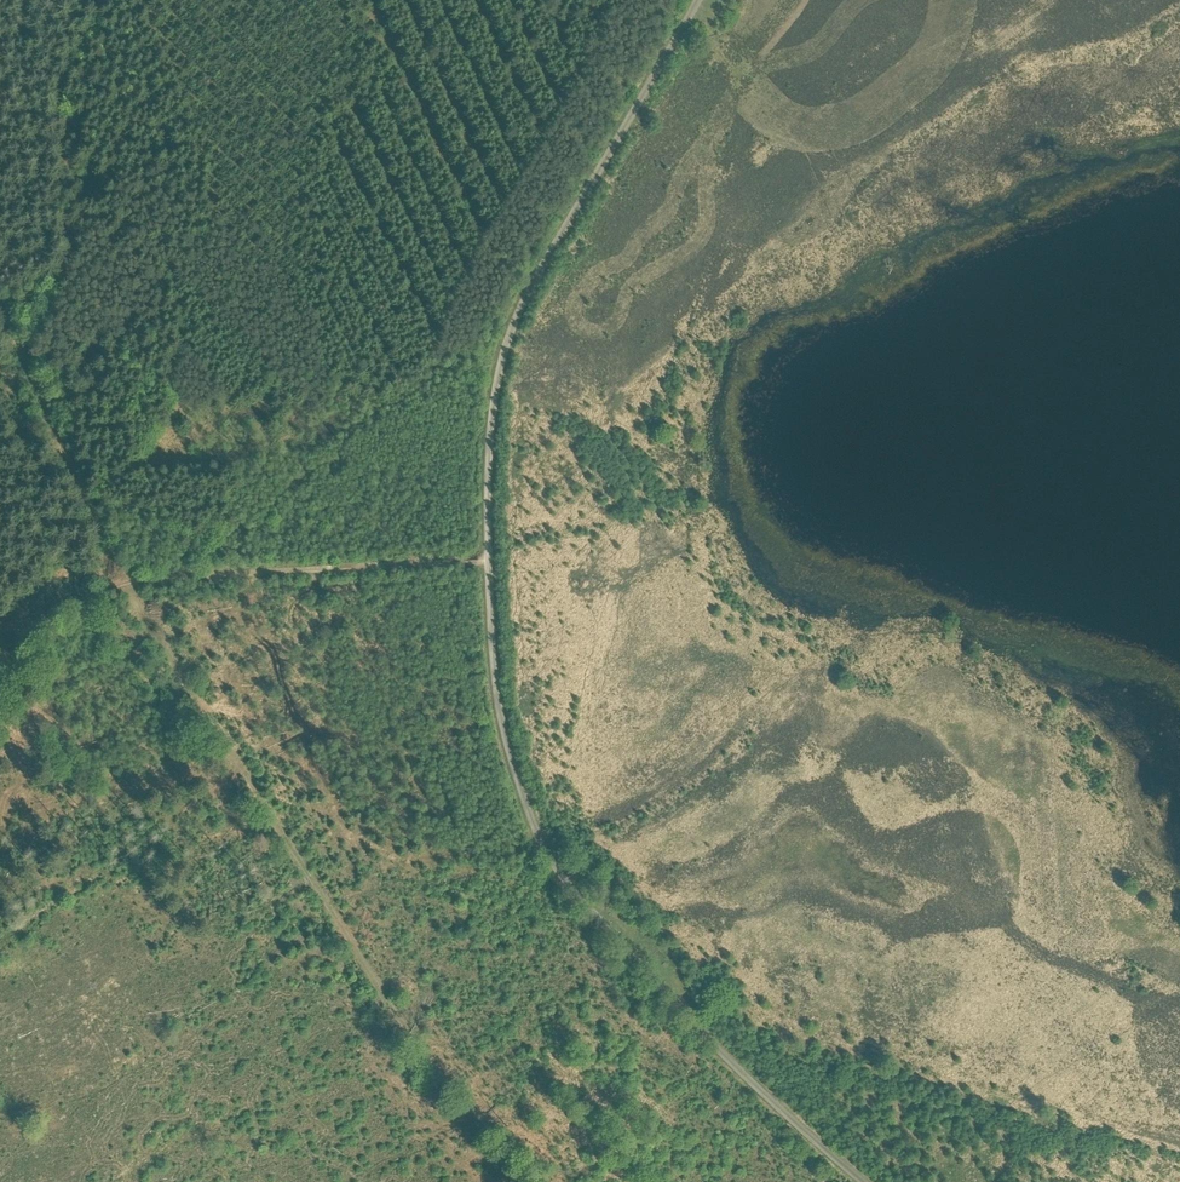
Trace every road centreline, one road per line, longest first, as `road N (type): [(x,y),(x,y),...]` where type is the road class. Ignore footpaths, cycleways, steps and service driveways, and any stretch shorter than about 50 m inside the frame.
road 1 (unclassified): [(868,1181),(720,1051),(560,874),(533,825),(496,687),(489,447),(505,348),(520,307),(699,0)]
road 2 (track): [(542,1181),(384,1025),(127,582),(0,314)]
road 3 (track): [(488,561),(127,582),(0,702)]

